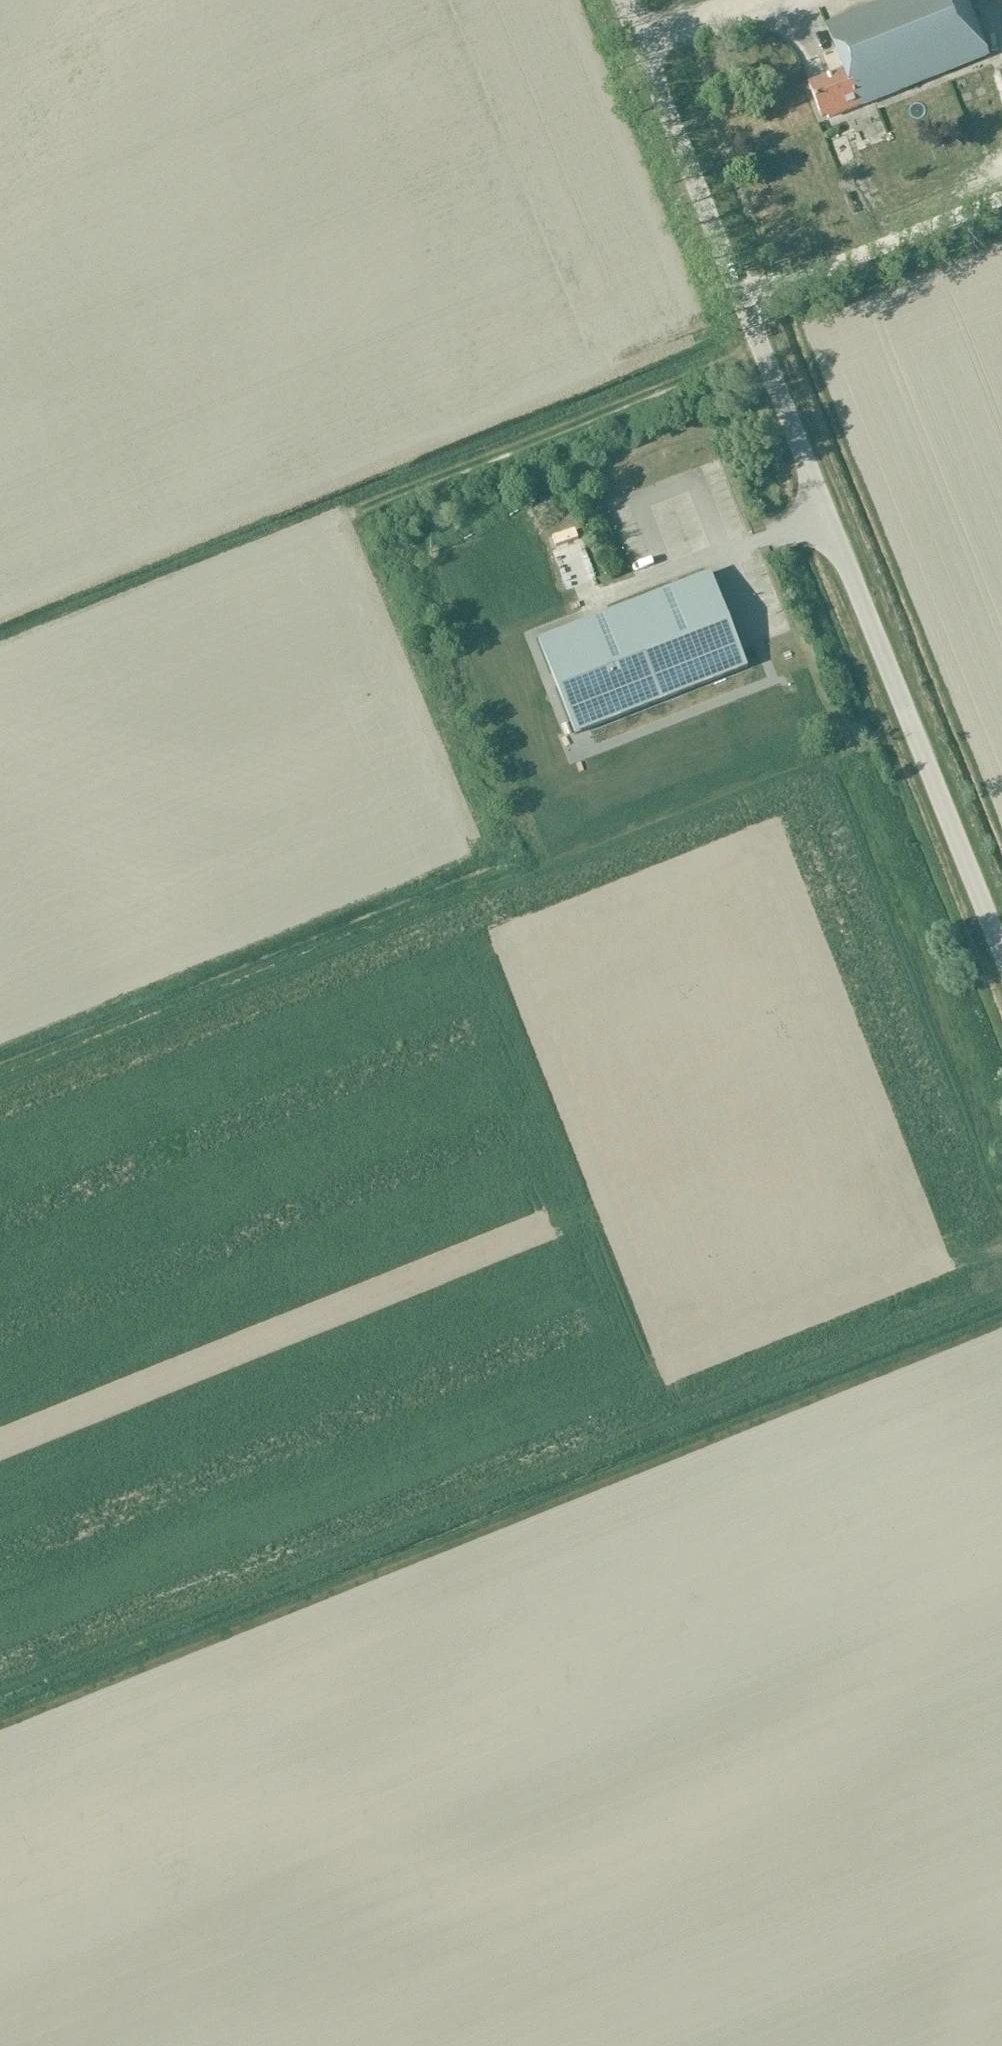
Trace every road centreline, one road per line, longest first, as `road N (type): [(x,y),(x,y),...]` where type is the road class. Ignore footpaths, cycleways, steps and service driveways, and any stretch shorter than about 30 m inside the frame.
road 1 (unclassified): [(1001,954),(622,0)]

